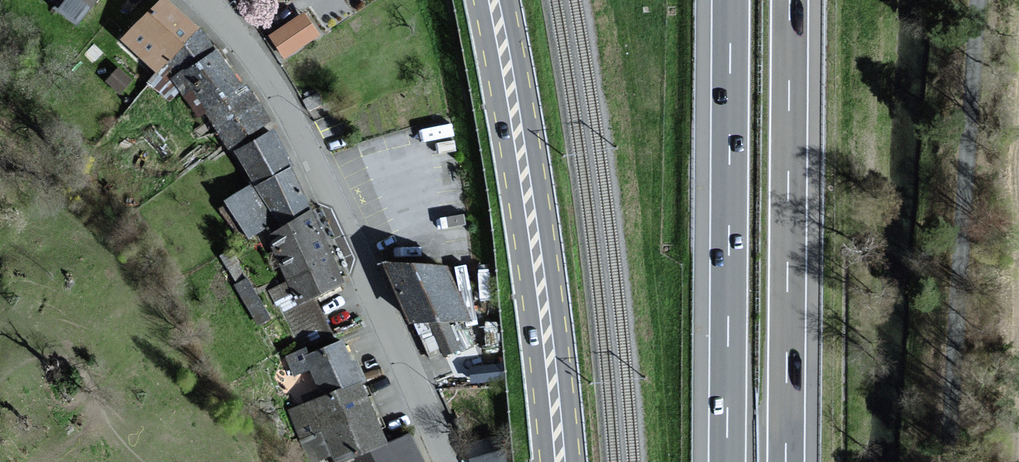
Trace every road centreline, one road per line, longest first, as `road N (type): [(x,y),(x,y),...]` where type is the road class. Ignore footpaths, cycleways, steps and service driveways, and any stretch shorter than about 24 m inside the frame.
road 1 (residential): [(444,461),(311,153),(242,41),(204,0)]
road 2 (primary): [(492,0),(559,461)]
road 3 (unclassified): [(979,0),(951,461)]
road 4 (motorway): [(787,461),(790,0)]
road 5 (motorway): [(730,0),(727,461)]

